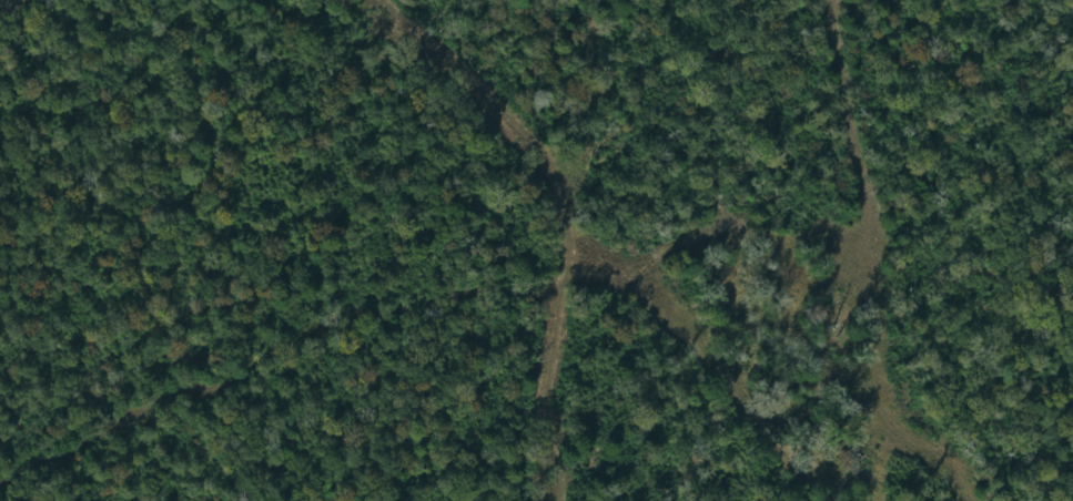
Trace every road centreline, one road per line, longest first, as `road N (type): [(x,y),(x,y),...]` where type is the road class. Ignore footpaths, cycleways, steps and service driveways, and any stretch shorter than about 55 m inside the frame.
road 1 (track): [(850,192),(834,75),(822,31),(800,0)]

